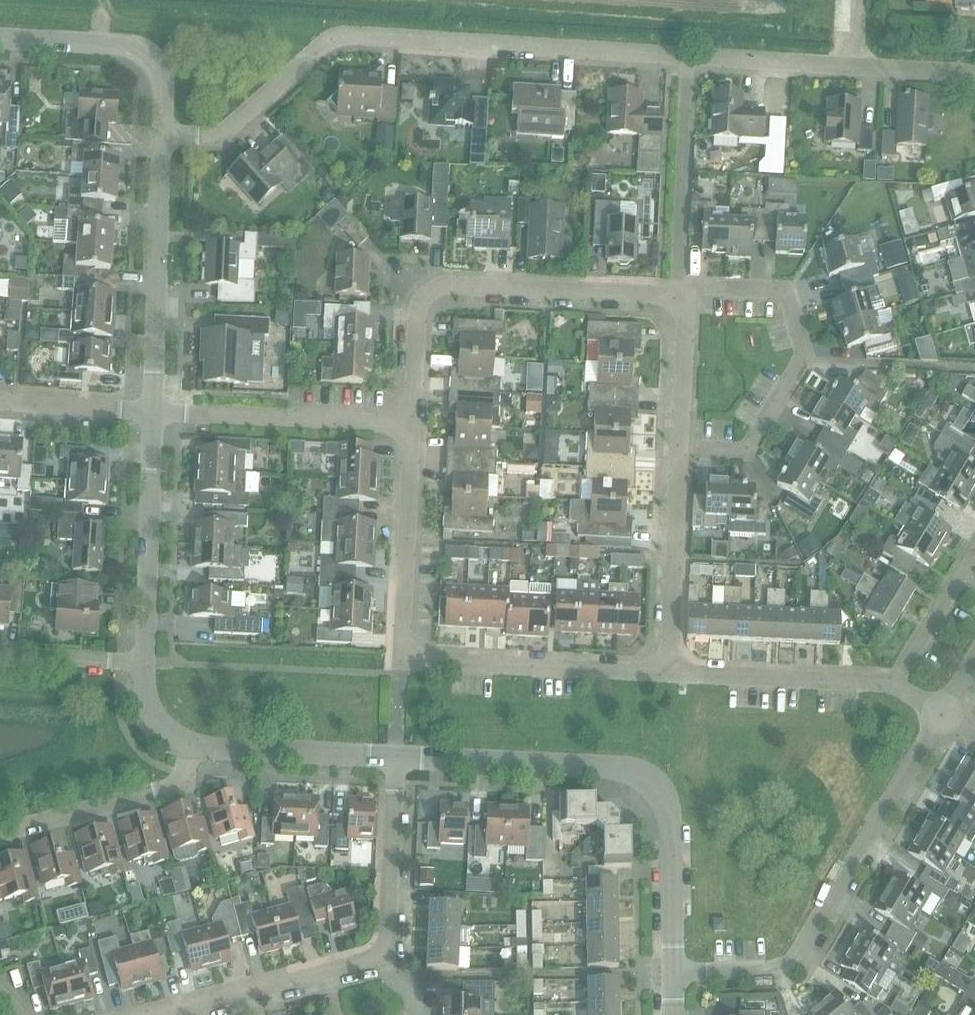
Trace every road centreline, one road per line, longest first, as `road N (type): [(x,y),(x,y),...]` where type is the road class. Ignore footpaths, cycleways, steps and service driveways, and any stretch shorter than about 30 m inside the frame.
road 1 (residential): [(692,55),(353,34),(328,40),(225,136),(164,132)]
road 2 (residential): [(675,675),(401,664),(411,420)]
road 3 (residential): [(674,973),(673,830),(652,781),(627,767),(396,758)]
road 4 (residential): [(674,973),(790,973),(804,960),(952,713)]
road 5 (residential): [(411,420),(417,326),(441,288),(466,282),(682,296)]
road 6 (residential): [(679,454),(749,455),(803,359),(778,297),(682,296)]
road 7 (residential): [(974,76),(692,55)]
road 8 (residential): [(155,409),(164,132)]
road 9 (residential): [(144,666),(155,409)]
road 10 (residential): [(155,409),(411,420)]
road 11 (residential): [(150,1014),(387,957)]
road 12 (residential): [(682,296),(692,55)]
road 13 (residential): [(0,34),(145,47),(164,86),(164,132)]
road 14 (residential): [(0,837),(183,787),(200,747)]
road 15 (residential): [(902,686),(675,675)]
road 16 (residential): [(675,675),(679,454)]
road 17 (residential): [(387,957),(396,758)]
road 18 (residential): [(396,758),(200,747)]
road 19 (residential): [(679,454),(682,296)]
road 20 (residential): [(155,409),(0,397)]
road 21 (residential): [(902,686),(974,560)]
road 22 (residential): [(144,666),(0,661)]

